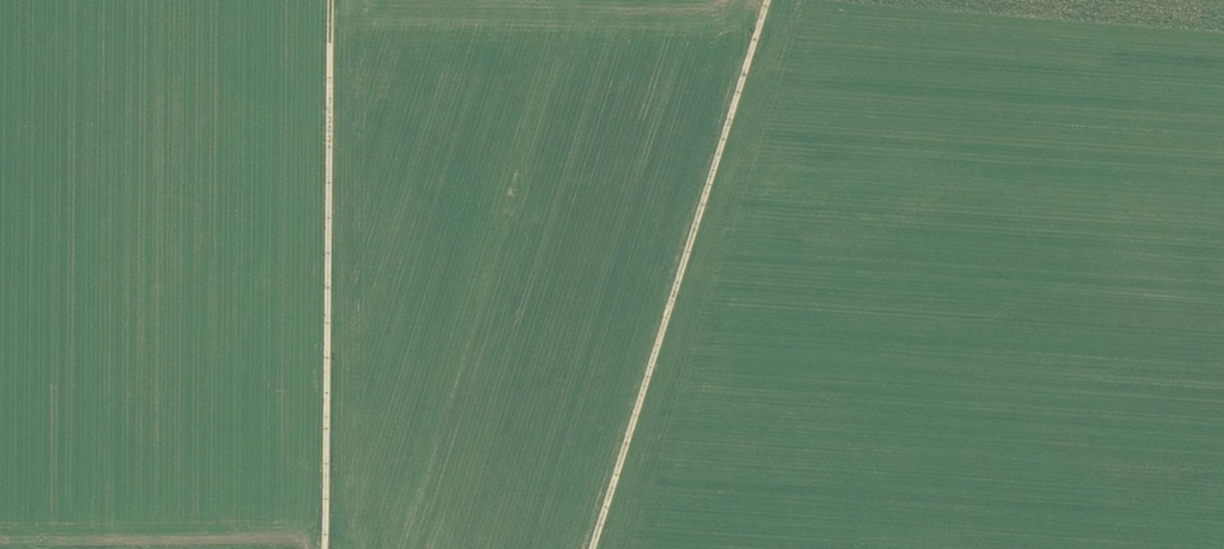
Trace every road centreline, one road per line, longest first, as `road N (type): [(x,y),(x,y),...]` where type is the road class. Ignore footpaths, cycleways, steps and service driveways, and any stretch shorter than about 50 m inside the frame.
road 1 (track): [(323,548),(330,0)]

